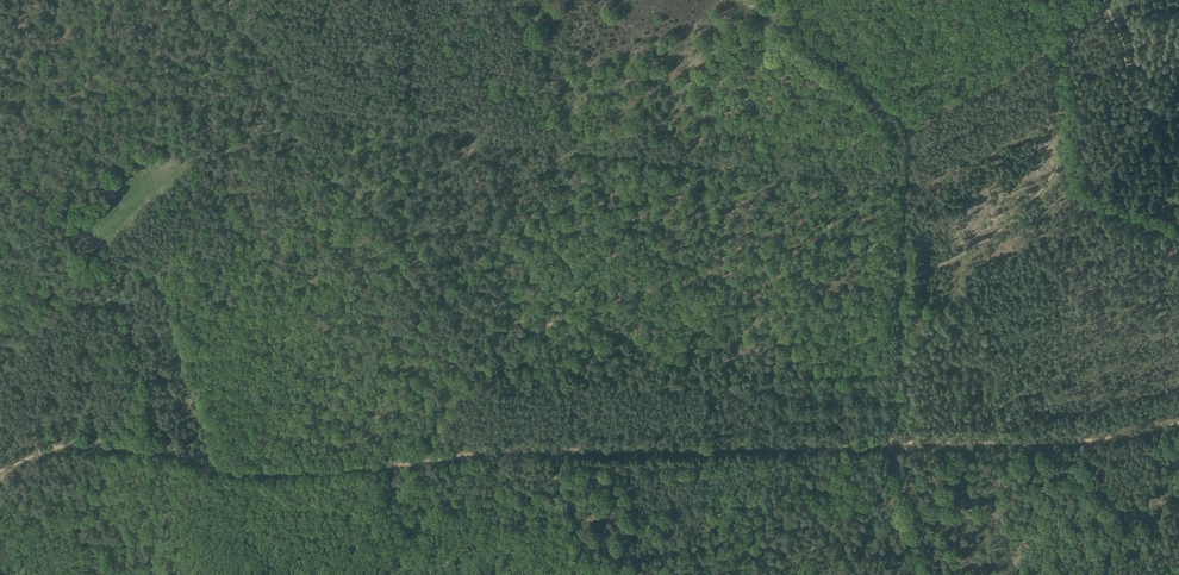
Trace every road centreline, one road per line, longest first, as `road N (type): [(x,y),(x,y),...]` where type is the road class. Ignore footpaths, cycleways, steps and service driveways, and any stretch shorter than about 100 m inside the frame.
road 1 (track): [(1178,422),(1026,443),(549,451)]
road 2 (track): [(549,451),(291,475),(235,473),(164,447),(97,444),(57,447),(0,472)]
road 3 (track): [(741,0),(903,126),(894,444)]
road 4 (track): [(1174,228),(1092,201),(1110,164),(1159,112),(1111,0)]
road 5 (track): [(577,574),(582,549),(549,451)]

